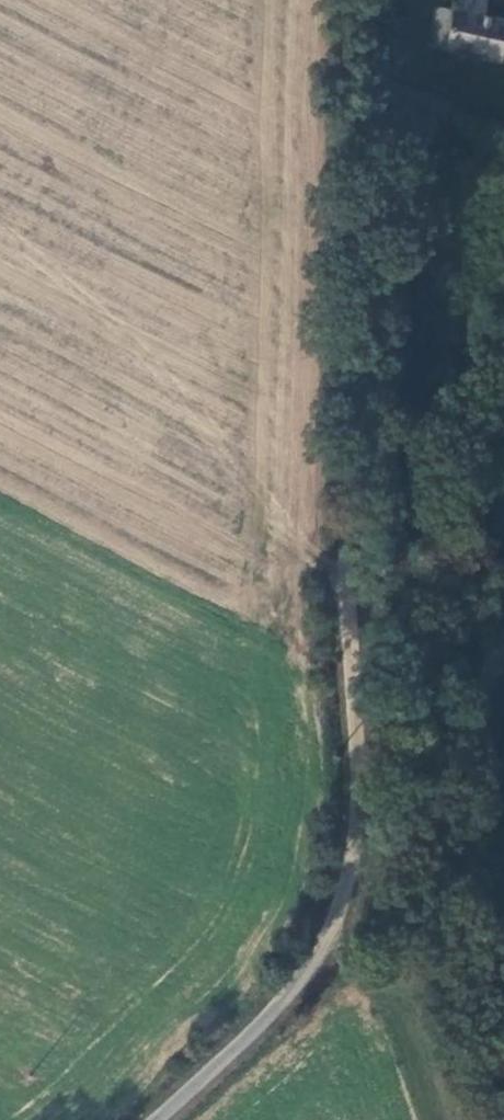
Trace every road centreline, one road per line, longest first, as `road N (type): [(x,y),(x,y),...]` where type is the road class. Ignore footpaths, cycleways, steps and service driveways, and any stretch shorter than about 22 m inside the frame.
road 1 (unclassified): [(143,1119),(309,964),(351,887),(397,147)]

